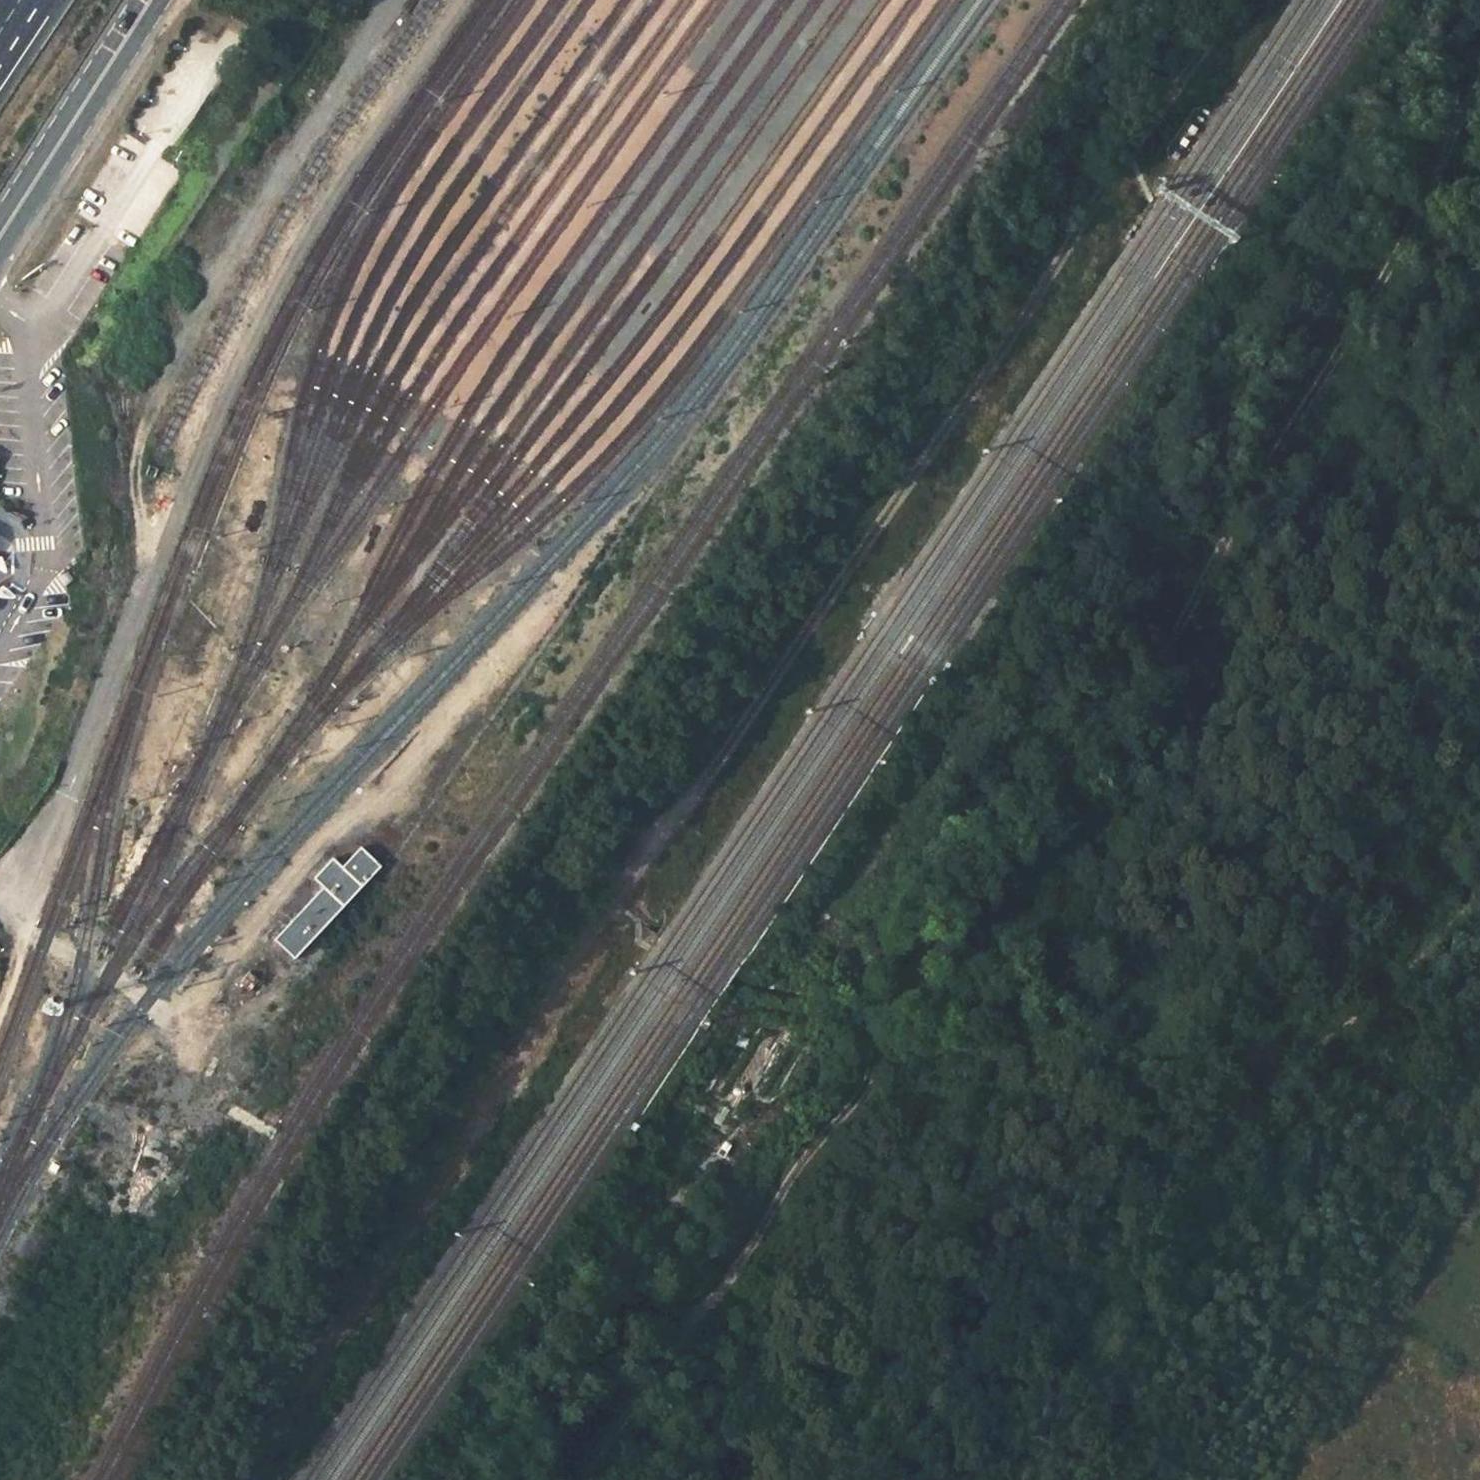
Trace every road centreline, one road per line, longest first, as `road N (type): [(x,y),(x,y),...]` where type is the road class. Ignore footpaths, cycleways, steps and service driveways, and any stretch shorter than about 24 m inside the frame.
road 1 (track): [(1479,82),(1393,262),(1183,619),(1060,786),(932,939),(897,991),(855,1100),(807,1154),(624,1420),(569,1479)]
road 2 (track): [(154,571),(138,519),(137,449),(167,375),(291,154),(390,0)]
road 3 (secondary): [(150,0),(0,236)]

